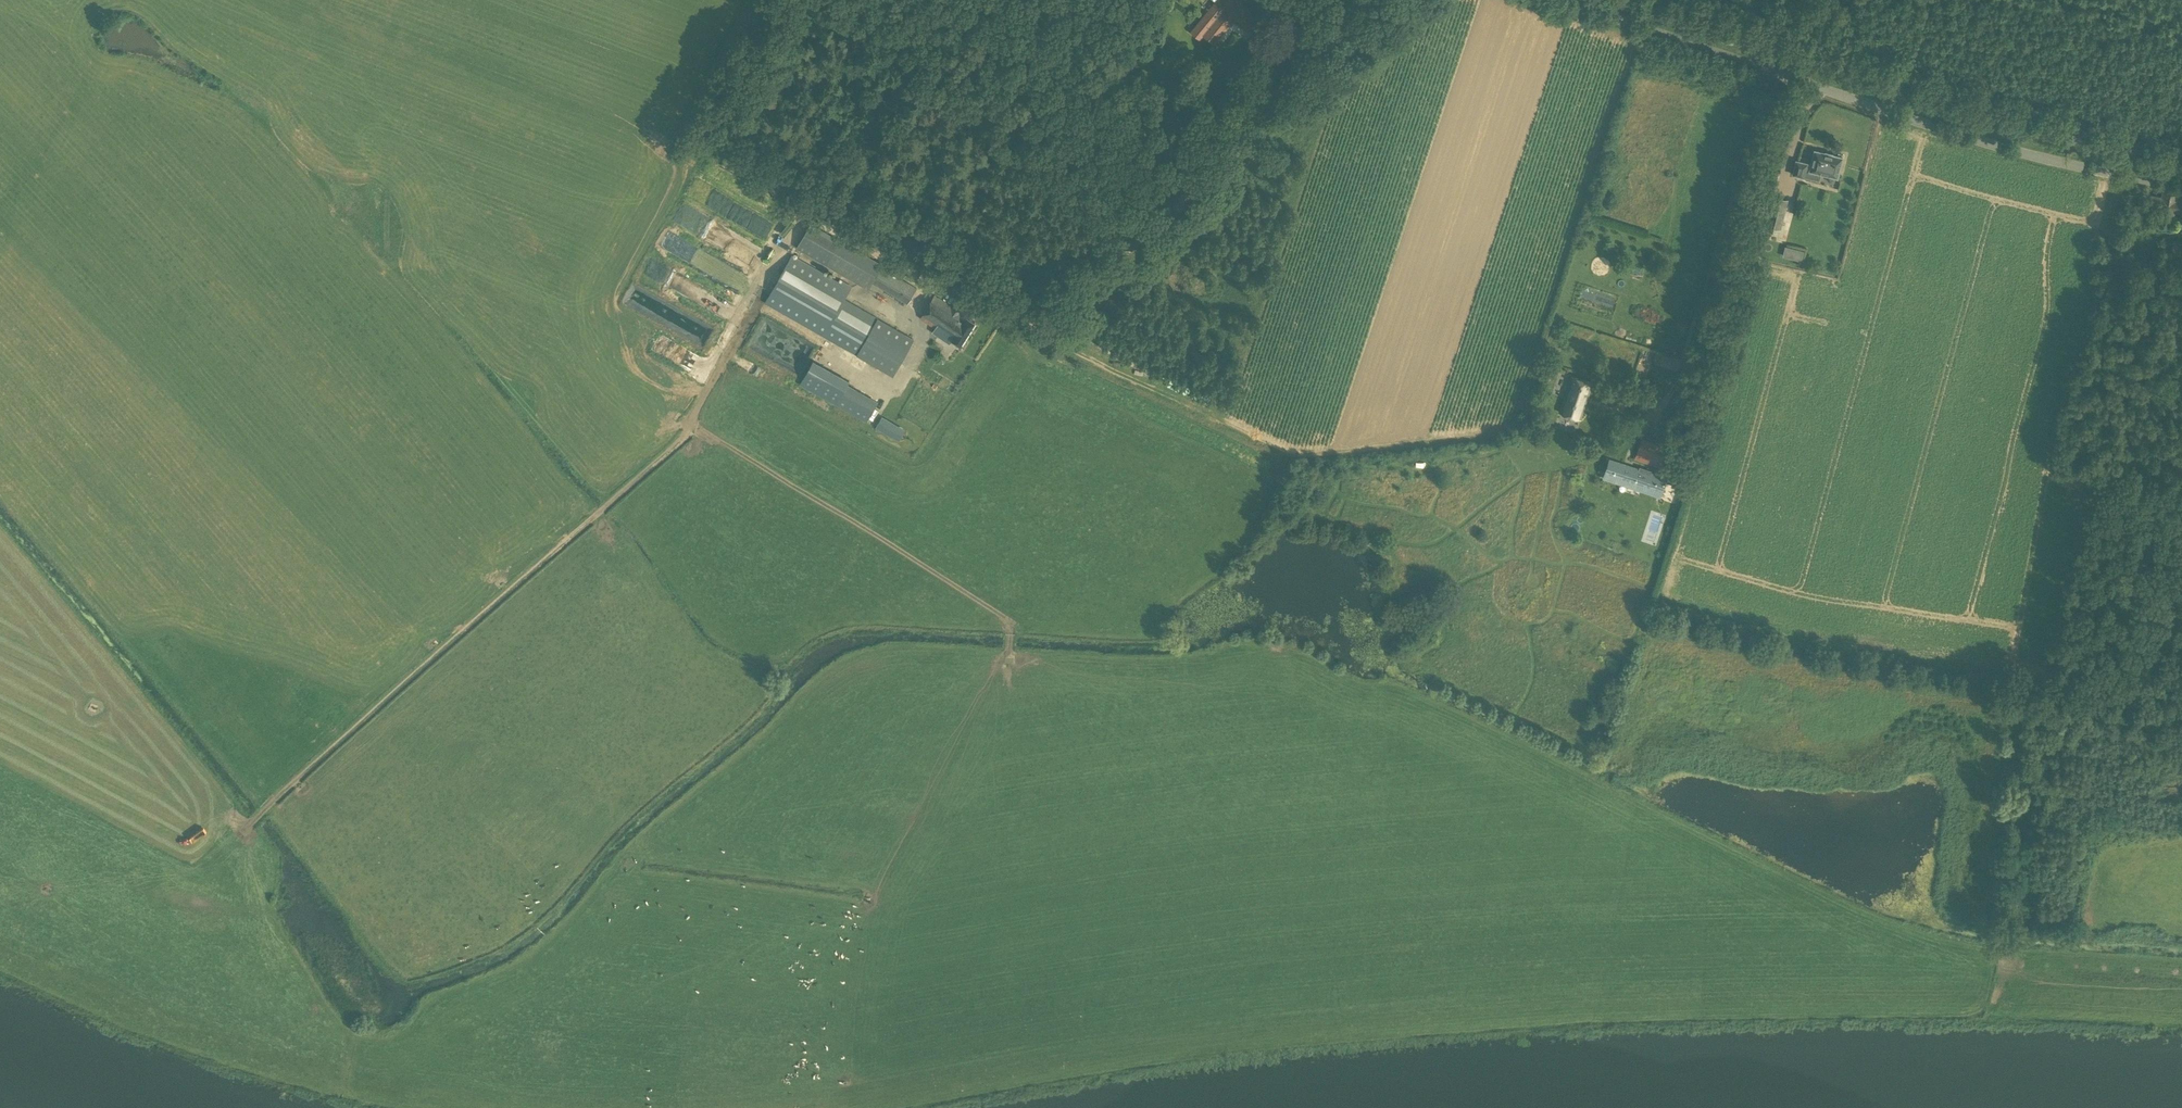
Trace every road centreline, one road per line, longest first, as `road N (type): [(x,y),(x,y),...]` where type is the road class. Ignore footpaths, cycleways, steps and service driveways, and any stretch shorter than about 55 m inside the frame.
road 1 (track): [(245,827),(695,425),(1010,618),(1010,656)]
road 2 (unclassified): [(2181,190),(1990,147),(1555,0)]
road 3 (primary): [(2181,160),(1966,115),(1630,0)]
road 4 (unclassified): [(1050,316),(1401,0)]
road 5 (track): [(1986,951),(1989,720),(2001,695),(2181,725)]
road 6 (track): [(695,425),(749,318),(741,313),(793,214),(806,213)]
road 7 (track): [(1039,323),(1046,334),(1223,420)]

